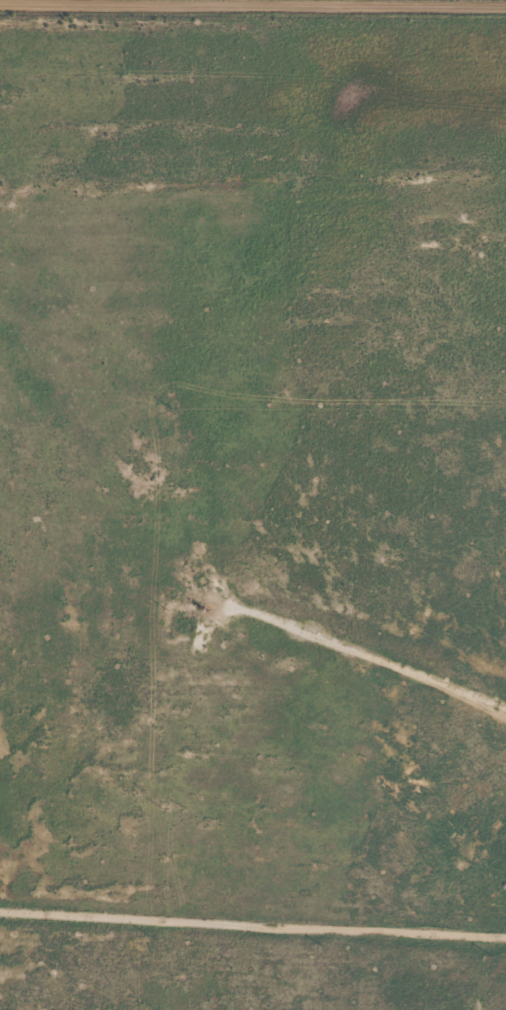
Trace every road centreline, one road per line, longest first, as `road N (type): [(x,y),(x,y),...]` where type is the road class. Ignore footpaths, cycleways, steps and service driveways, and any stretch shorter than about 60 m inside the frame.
road 1 (residential): [(505,168),(0,182)]
road 2 (residential): [(203,579),(299,595),(403,721),(505,783)]

